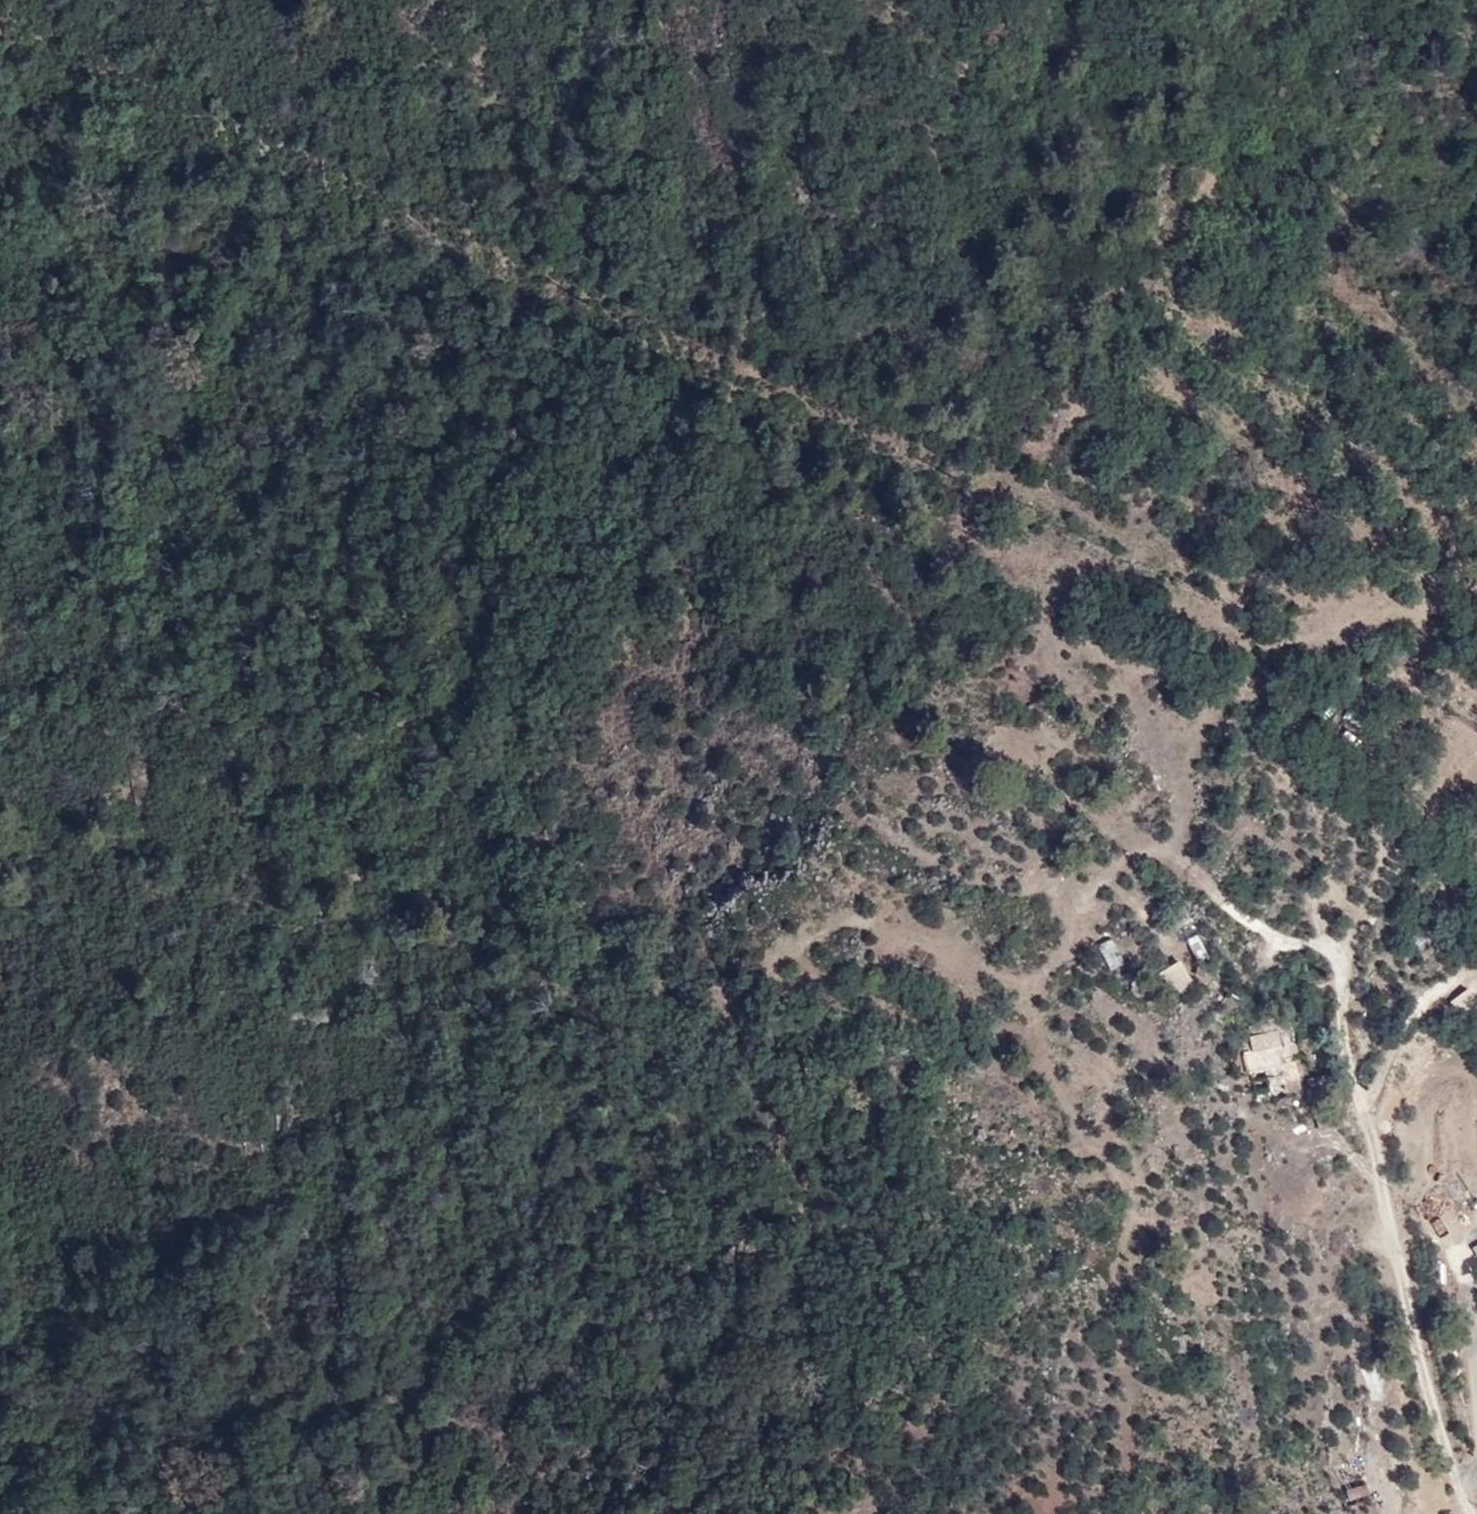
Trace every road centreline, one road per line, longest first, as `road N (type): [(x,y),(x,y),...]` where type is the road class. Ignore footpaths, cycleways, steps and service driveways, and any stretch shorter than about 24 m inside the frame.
road 1 (track): [(1468,1513),(1416,1349),(1333,952)]

